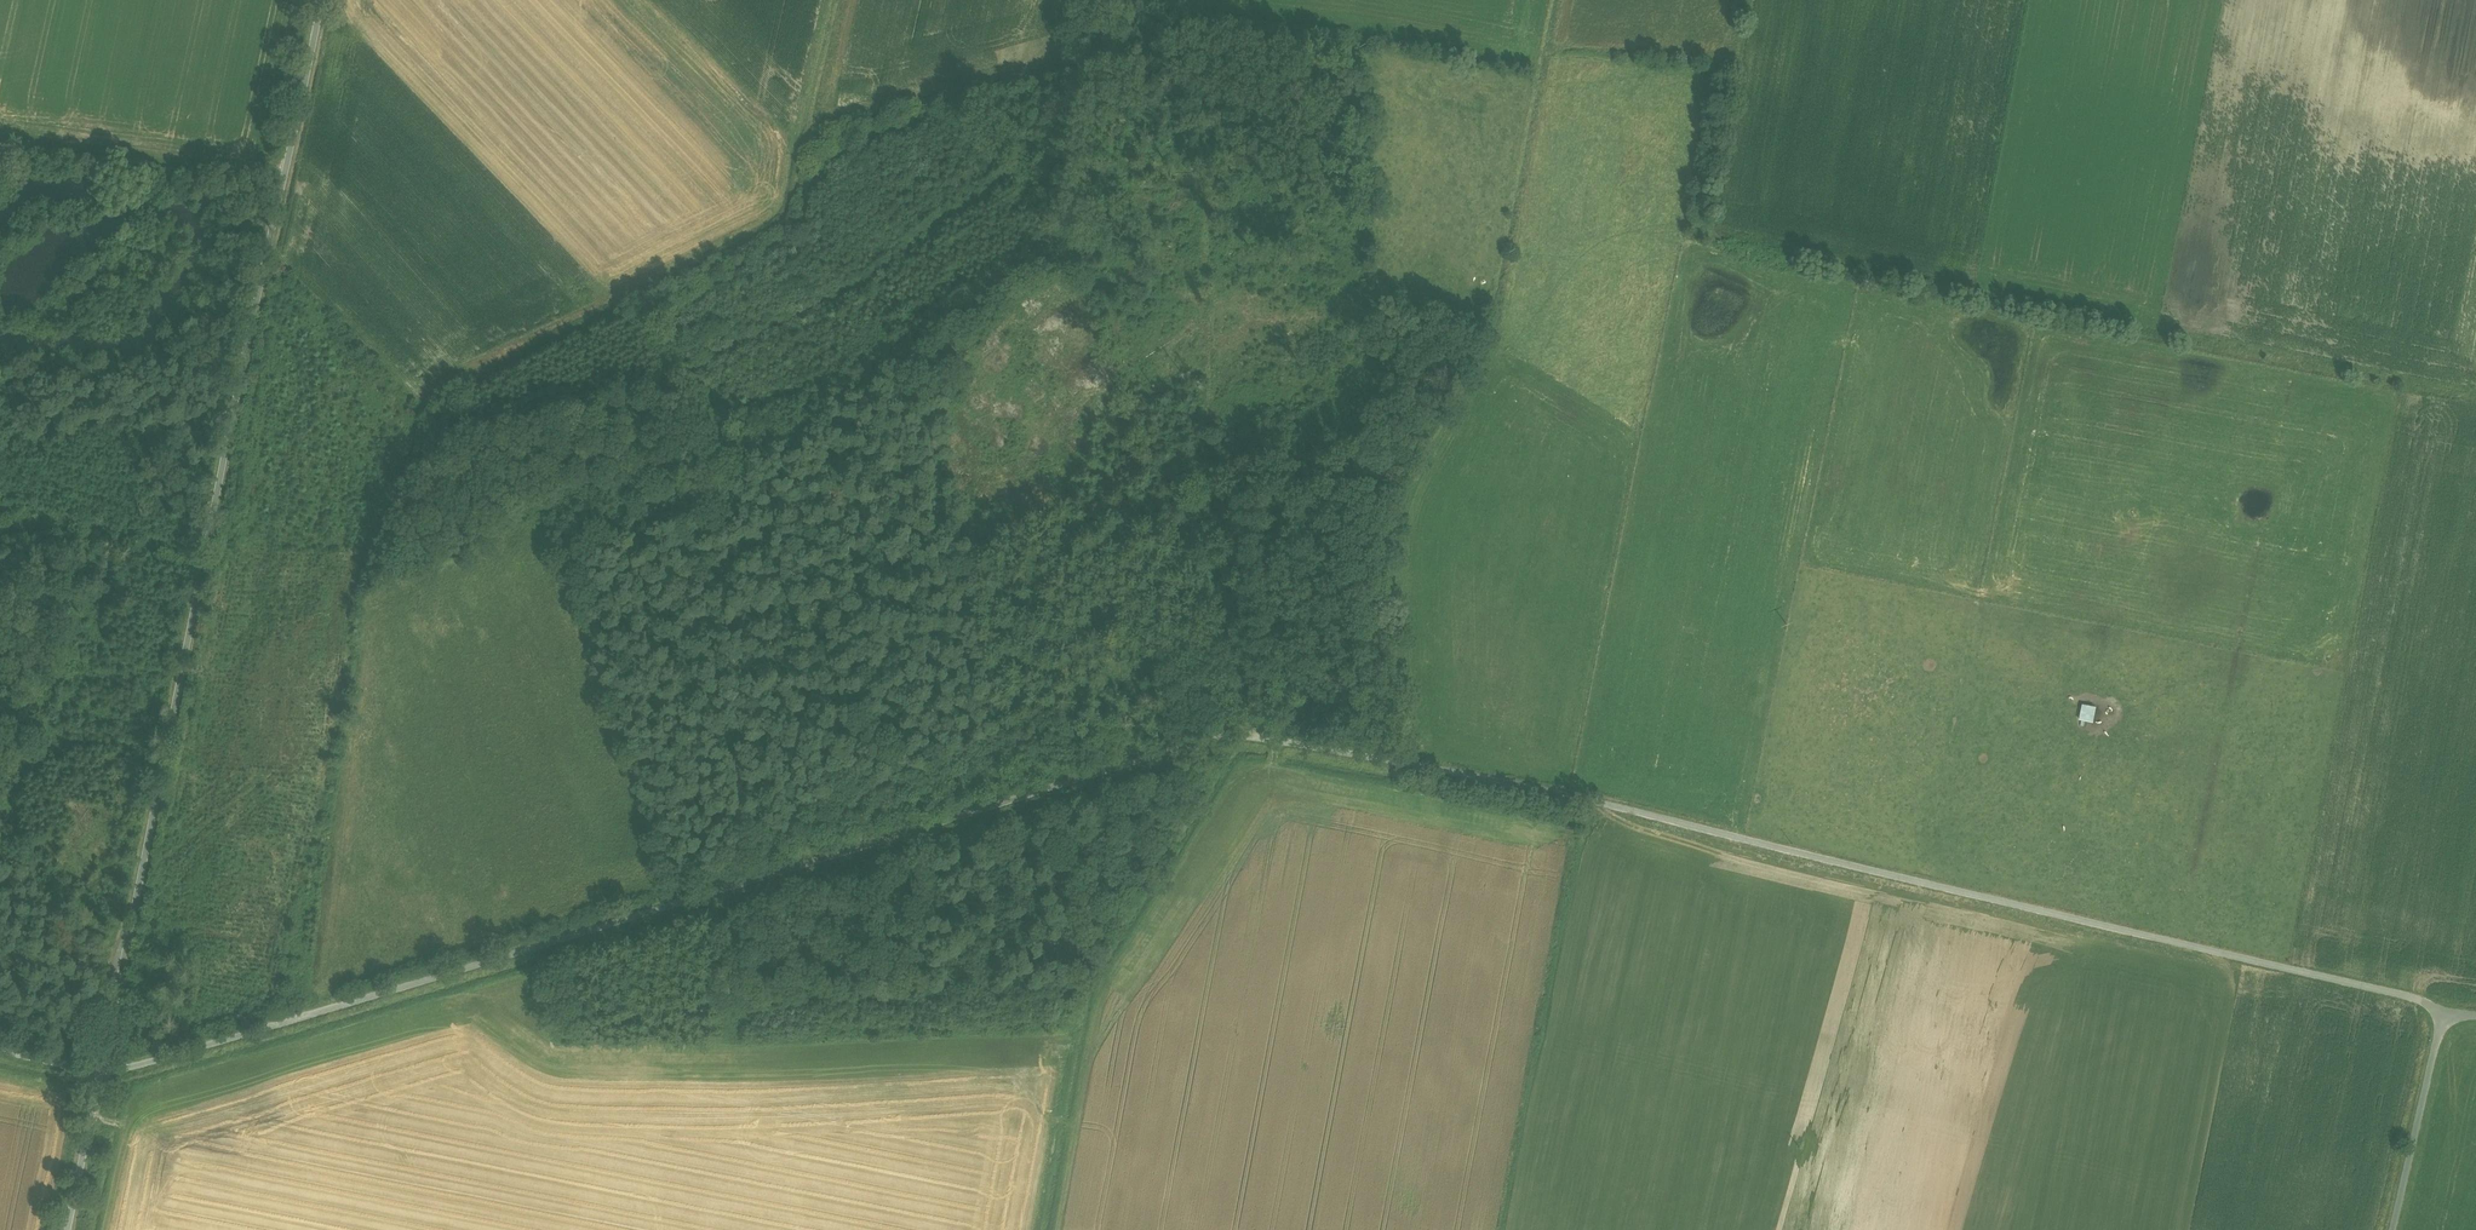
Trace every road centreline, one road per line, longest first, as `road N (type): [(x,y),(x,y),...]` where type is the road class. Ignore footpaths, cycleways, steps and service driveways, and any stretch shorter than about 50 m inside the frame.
road 1 (unclassified): [(2433,1018),(2416,1001),(1336,743),(1177,739),(91,1070)]
road 2 (unclassified): [(91,1070),(317,0)]
road 3 (unclassified): [(2433,1018),(2385,1229)]
road 4 (unclassified): [(66,1229),(91,1070)]

